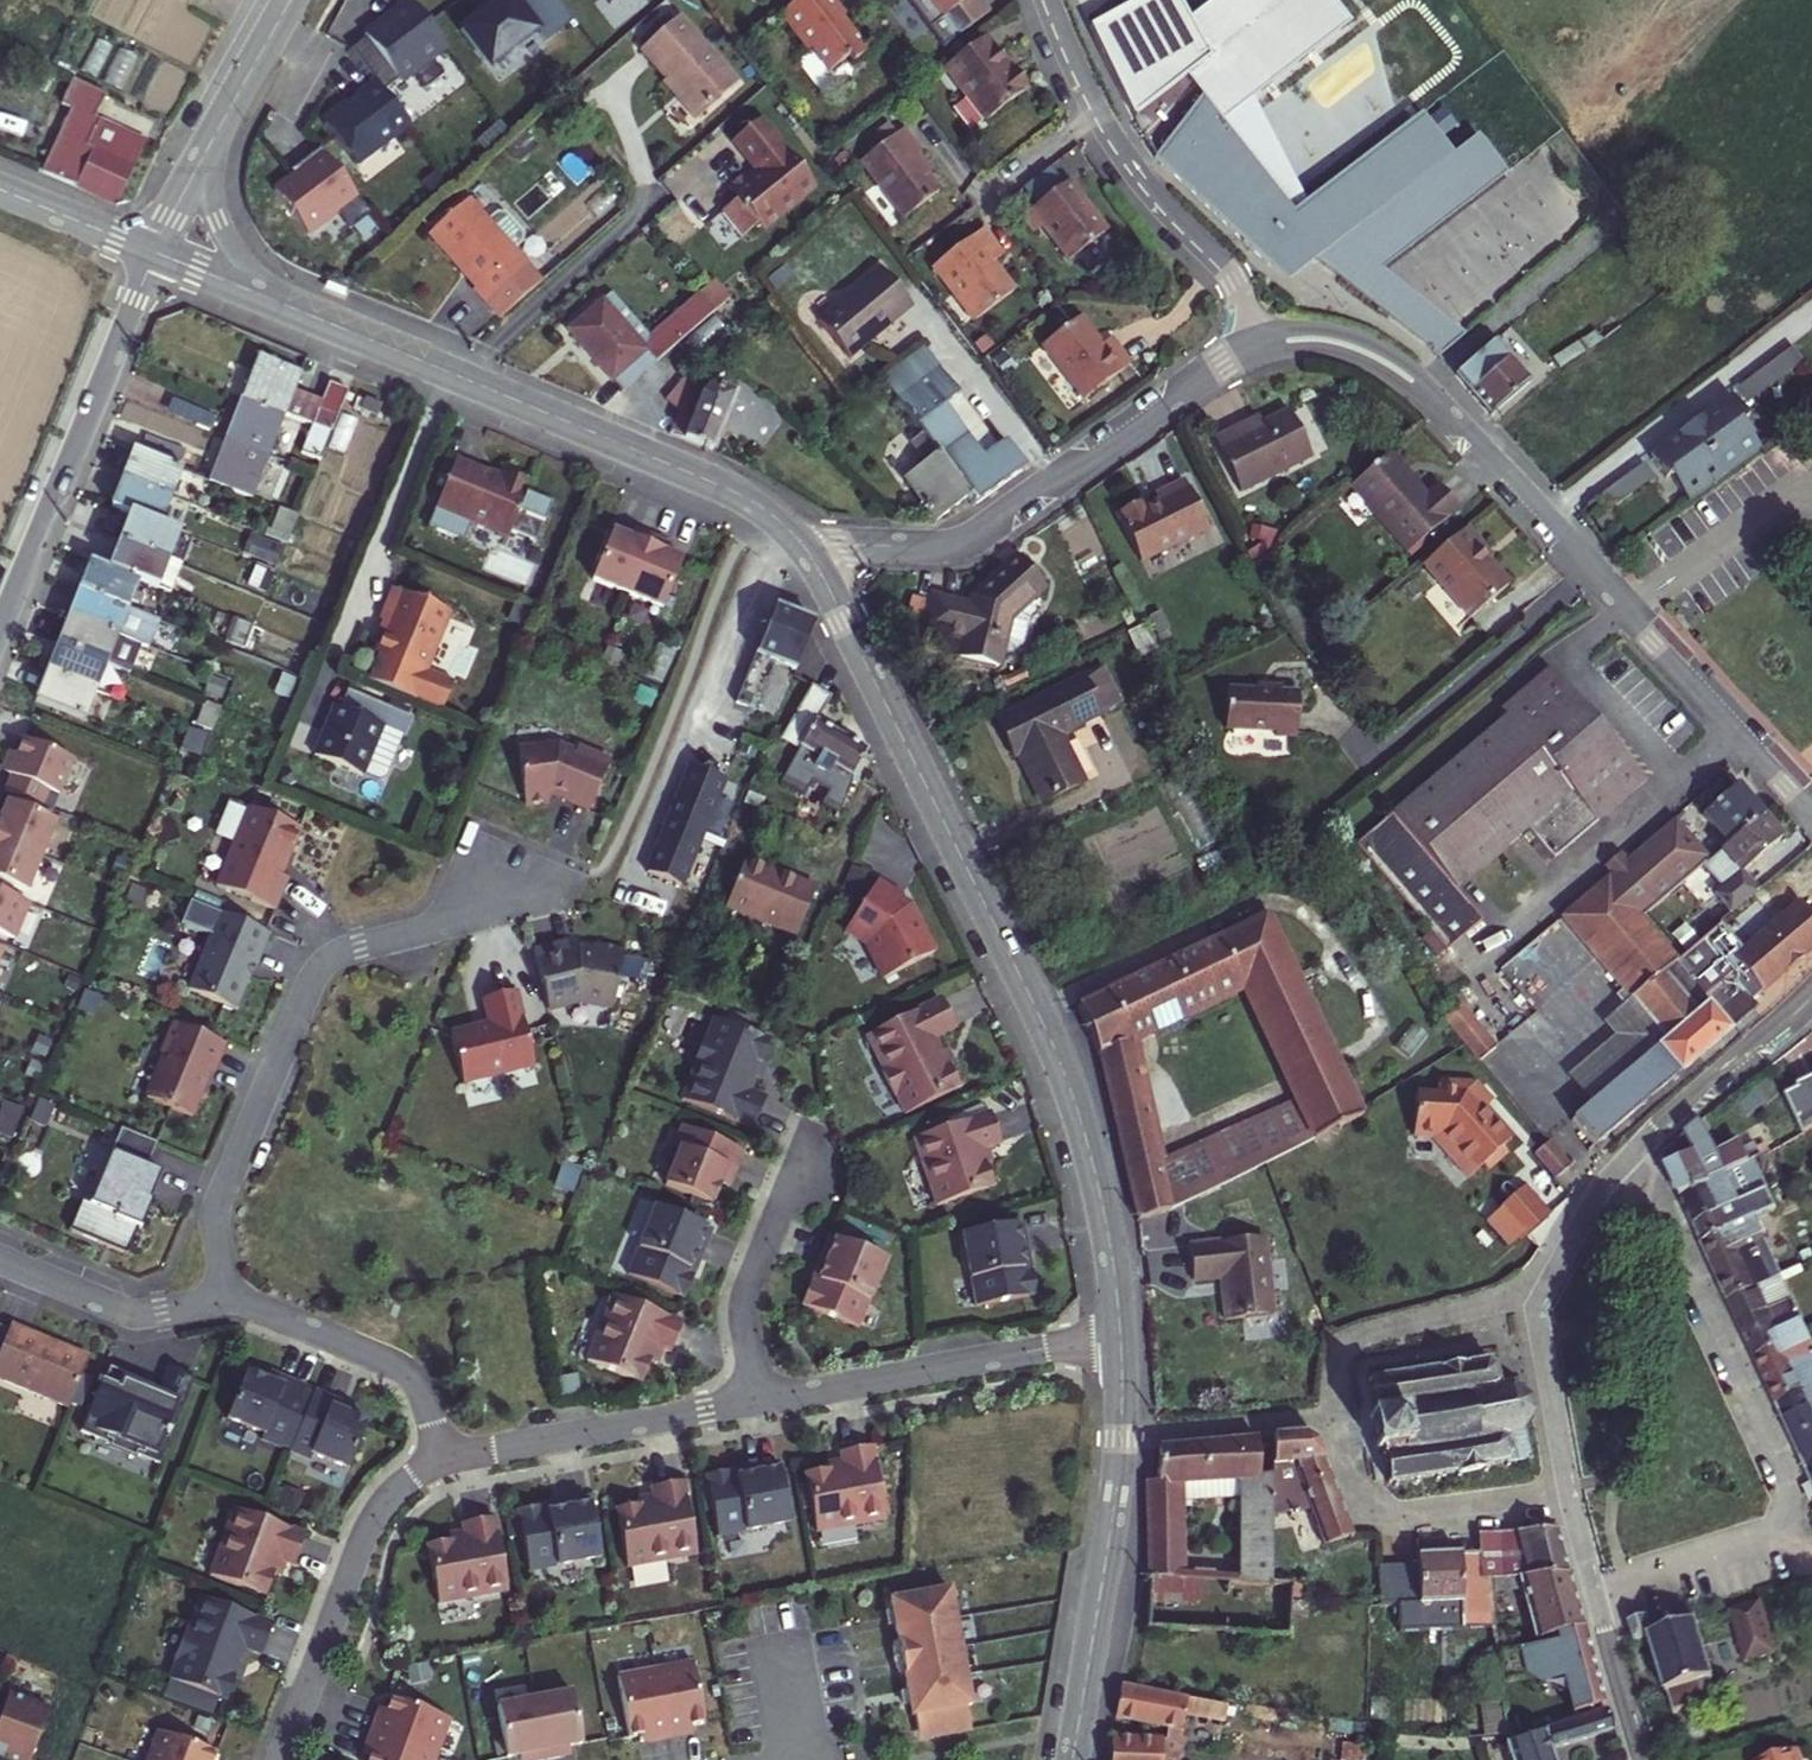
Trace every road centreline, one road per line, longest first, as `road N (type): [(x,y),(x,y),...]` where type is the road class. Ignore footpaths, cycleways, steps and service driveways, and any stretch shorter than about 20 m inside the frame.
road 1 (residential): [(804,546),(1059,1062),(1094,1168),(1120,1340)]
road 2 (residential): [(1257,348),(1348,346),(1405,375),(1811,806)]
road 3 (residential): [(1632,1156),(1791,1499),(1783,1533),(1594,1592)]
road 4 (residential): [(229,1299),(218,1204),(315,971),(356,945),(554,893)]
road 5 (residential): [(804,546),(967,541),(1257,348)]
road 6 (residential): [(1257,348),(1234,292),(1135,181),(1096,124),(1040,0)]
road 7 (residential): [(617,893),(774,516)]
road 8 (tertiary): [(0,625),(153,251)]
road 9 (residential): [(1120,1340),(760,1401)]
road 10 (residential): [(443,1460),(418,1471),(371,1521),(281,1759)]
road 11 (residential): [(455,373),(716,483),(774,516)]
road 12 (residential): [(153,251),(455,373)]
road 13 (residential): [(1121,1438),(1073,1759)]
road 14 (residential): [(760,1401),(443,1460)]
road 15 (residential): [(1349,1411),(1371,1522),(1568,1493)]
road 16 (residential): [(443,1460),(411,1372),(258,1305),(229,1299)]
road 17 (tertiary): [(153,251),(288,0)]
road 18 (residential): [(455,373),(344,633)]
road 19 (residential): [(1536,1309),(1336,1343),(1349,1411)]
road 20 (residential): [(455,373),(657,197)]
road 21 (residential): [(801,1166),(746,1295),(760,1401)]
road 22 (residential): [(229,1299),(122,1311),(0,1260)]
road 23 (residential): [(1811,1002),(1632,1156)]
road 24 (residential): [(1121,1438),(1349,1411)]
road 25 (residential): [(1536,1309),(1568,1493)]
road 26 (residential): [(1632,1156),(1600,1194),(1536,1309)]
road 27 (residential): [(1594,1592),(1641,1759)]
road 28 (residential): [(0,188),(153,251)]

